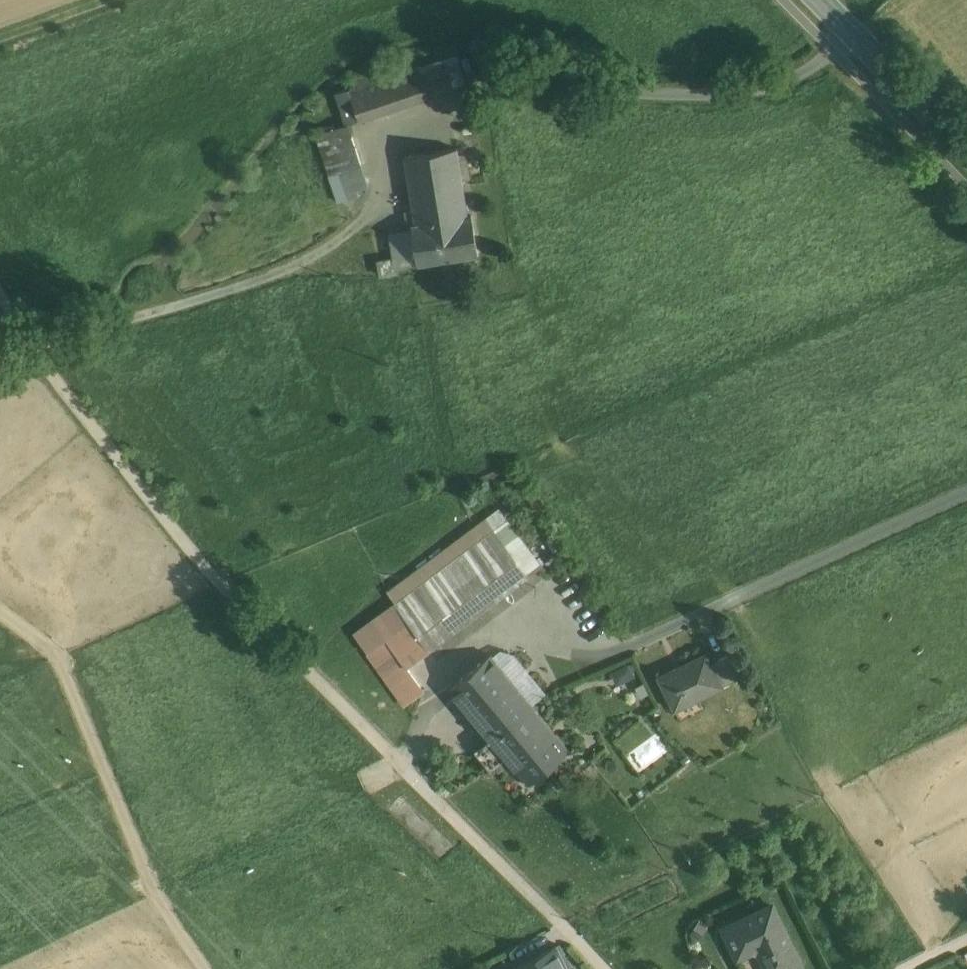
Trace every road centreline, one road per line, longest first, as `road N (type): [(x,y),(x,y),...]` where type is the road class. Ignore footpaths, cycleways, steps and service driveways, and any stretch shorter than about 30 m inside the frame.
road 1 (unclassified): [(602,968),(302,665),(33,347),(0,290)]
road 2 (secondary): [(822,0),(966,150)]

